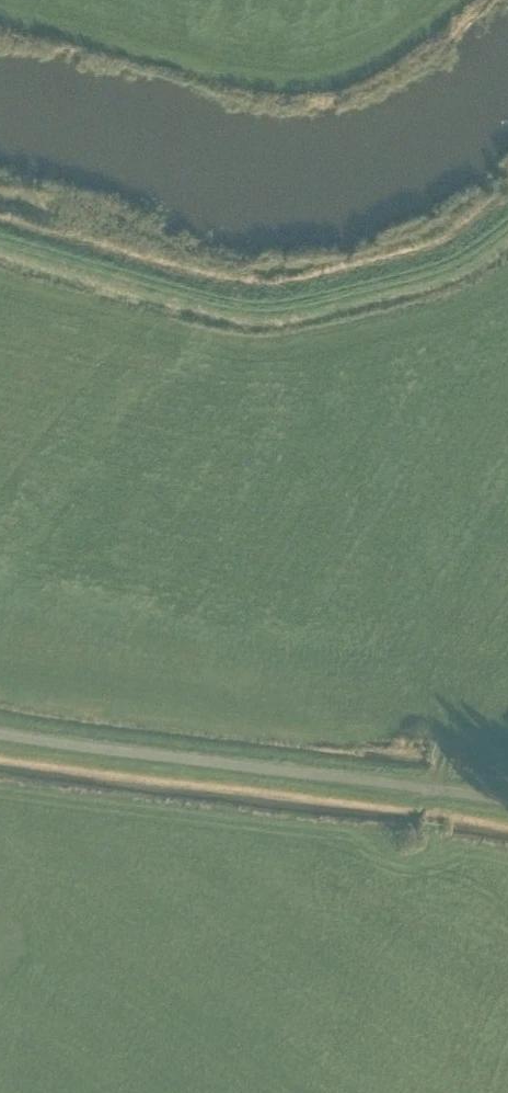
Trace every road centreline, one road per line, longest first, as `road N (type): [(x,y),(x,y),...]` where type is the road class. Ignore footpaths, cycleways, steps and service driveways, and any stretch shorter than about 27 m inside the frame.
road 1 (track): [(507,220),(443,261),(281,303),(194,294),(0,238)]
road 2 (unclassified): [(507,803),(0,736)]

